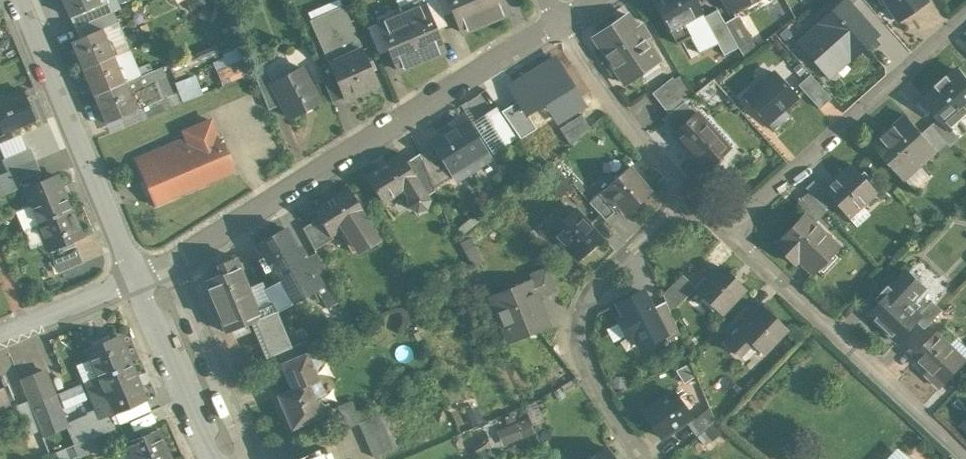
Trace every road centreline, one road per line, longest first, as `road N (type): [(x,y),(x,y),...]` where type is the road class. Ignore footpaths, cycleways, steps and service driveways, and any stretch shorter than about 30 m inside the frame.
road 1 (residential): [(178,261),(556,21)]
road 2 (residential): [(729,232),(965,455)]
road 3 (residential): [(729,232),(965,18)]
road 4 (residential): [(643,458),(587,361),(580,318),(609,272),(686,198)]
road 5 (residential): [(18,0),(139,283)]
road 6 (residential): [(556,21),(686,198)]
road 7 (residential): [(178,261),(243,441),(241,458)]
road 8 (residential): [(139,283),(210,458)]
road 9 (residential): [(0,340),(139,283)]

